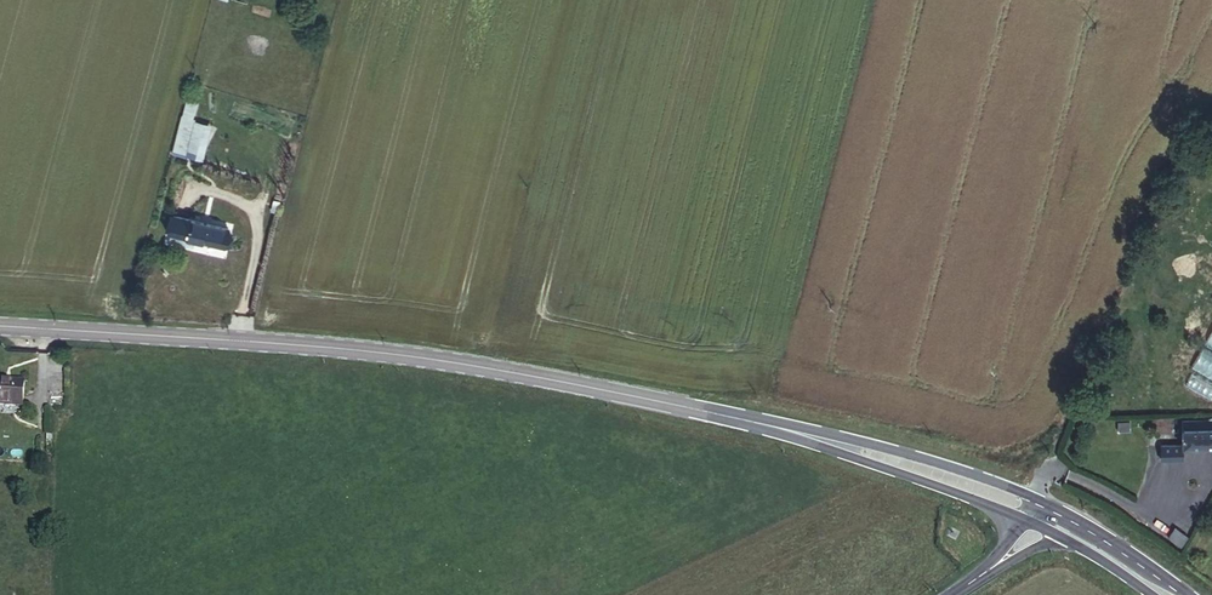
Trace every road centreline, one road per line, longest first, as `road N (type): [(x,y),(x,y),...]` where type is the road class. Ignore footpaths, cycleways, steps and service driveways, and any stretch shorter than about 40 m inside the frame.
road 1 (secondary): [(1043,514),(834,442),(565,383),(381,353),(0,327)]
road 2 (secondary): [(1171,594),(1043,514)]
road 3 (tertiary): [(954,594),(1012,554),(1043,514)]

